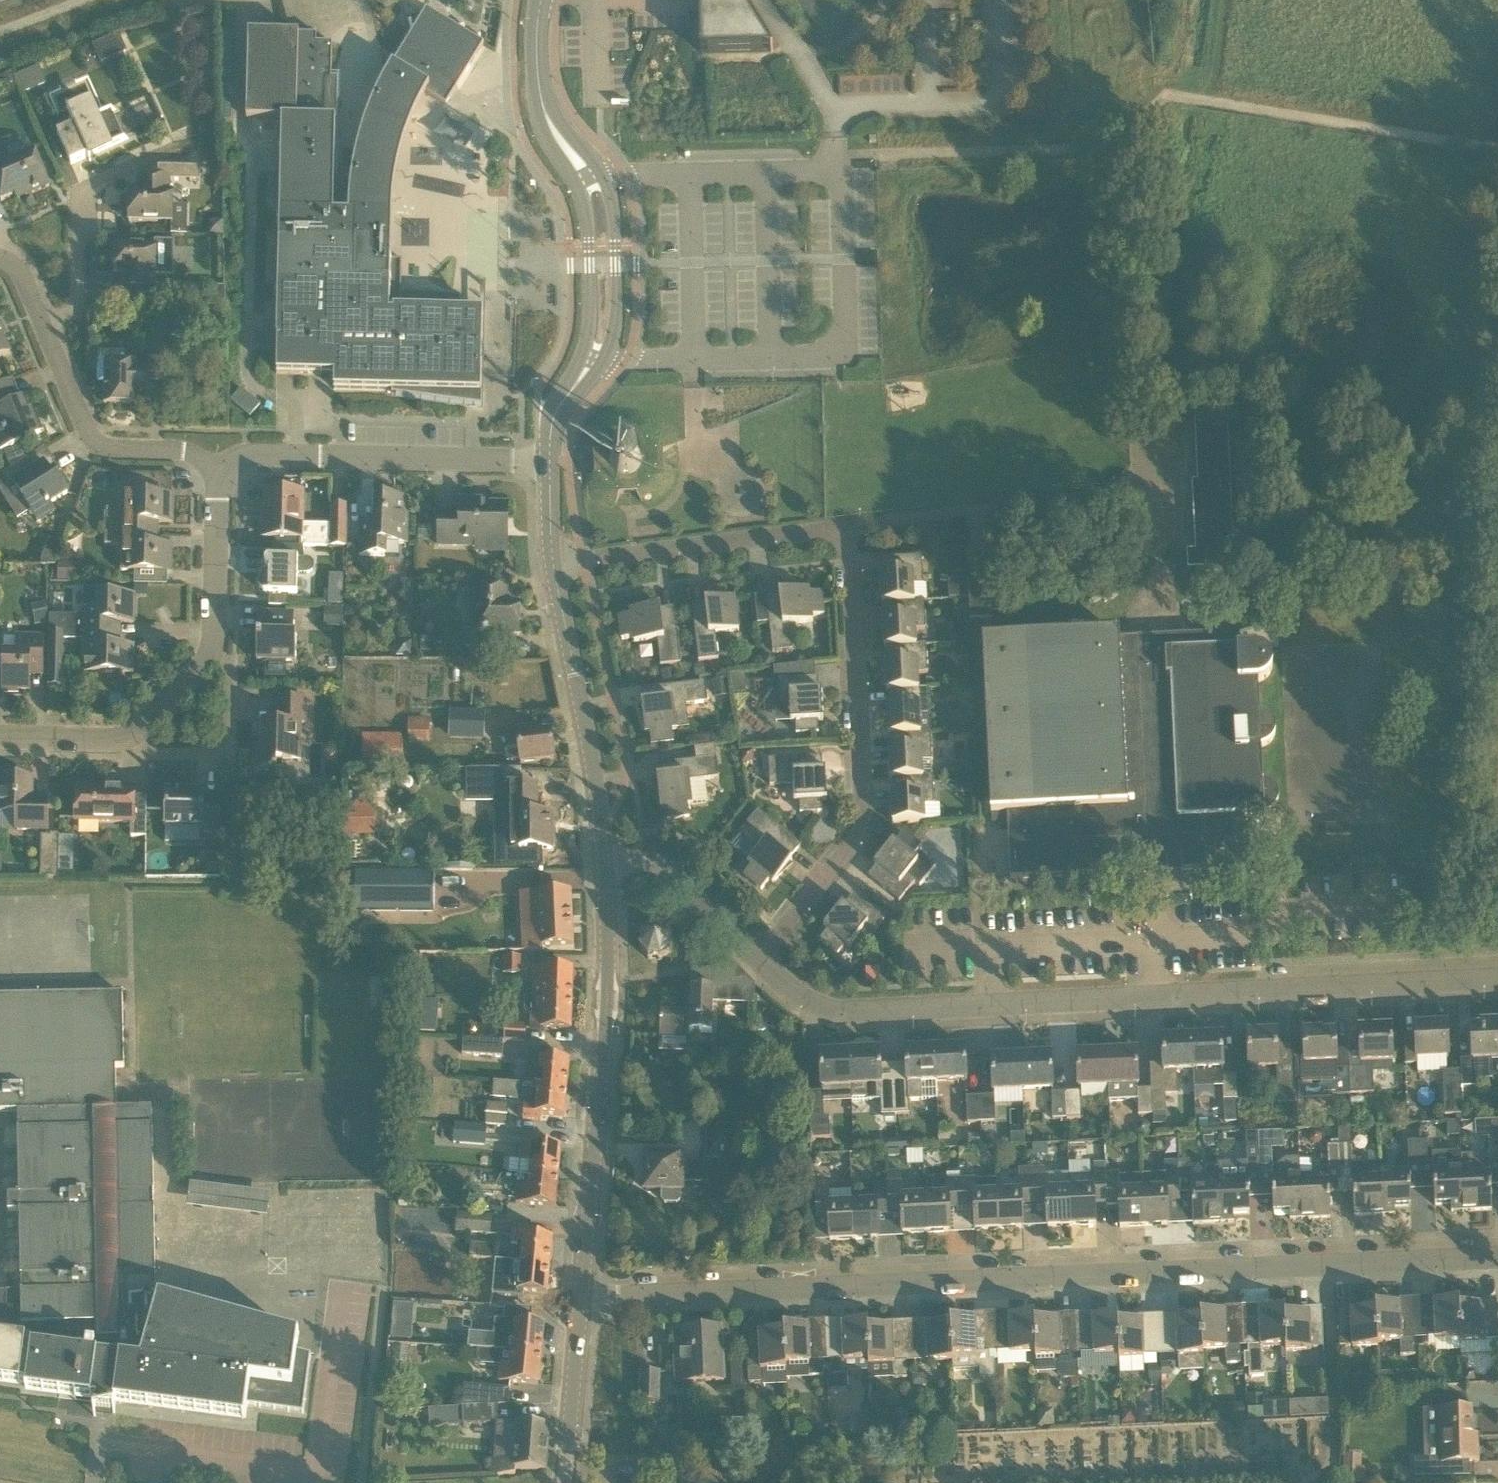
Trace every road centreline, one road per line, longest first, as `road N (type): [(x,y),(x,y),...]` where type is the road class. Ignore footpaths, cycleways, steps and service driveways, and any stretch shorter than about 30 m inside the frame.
road 1 (residential): [(1497,1254),(583,1301)]
road 2 (residential): [(1497,978),(832,1010),(795,994),(758,960)]
road 3 (residential): [(758,960),(853,842),(861,805),(847,526)]
road 4 (tertiary): [(583,1301),(606,1069),(605,862)]
road 5 (tertiary): [(559,412),(614,340),(616,245),(604,175),(540,89)]
road 6 (tertiary): [(540,89),(545,131),(580,197),(588,246),(587,338),(559,412)]
road 7 (residential): [(544,458),(256,454),(231,462)]
road 8 (tertiary): [(605,862),(555,568)]
road 9 (residential): [(555,568),(847,526)]
road 10 (residential): [(196,146),(170,151),(81,198),(76,297),(62,315),(43,323)]
road 11 (residential): [(205,462),(179,450),(99,443),(43,323)]
road 12 (residential): [(122,738),(143,753),(224,748),(231,674),(211,652)]
road 13 (residential): [(758,960),(665,864),(605,862)]
road 14 (tertiary): [(567,1482),(583,1301)]
road 15 (residential): [(220,489),(211,652)]
road 16 (residential): [(847,526),(988,508)]
road 17 (residential): [(211,652),(145,726),(122,738)]
road 18 (residential): [(122,738),(0,738)]
road 19 (track): [(1150,111),(1155,85),(1182,45),(1185,0)]

